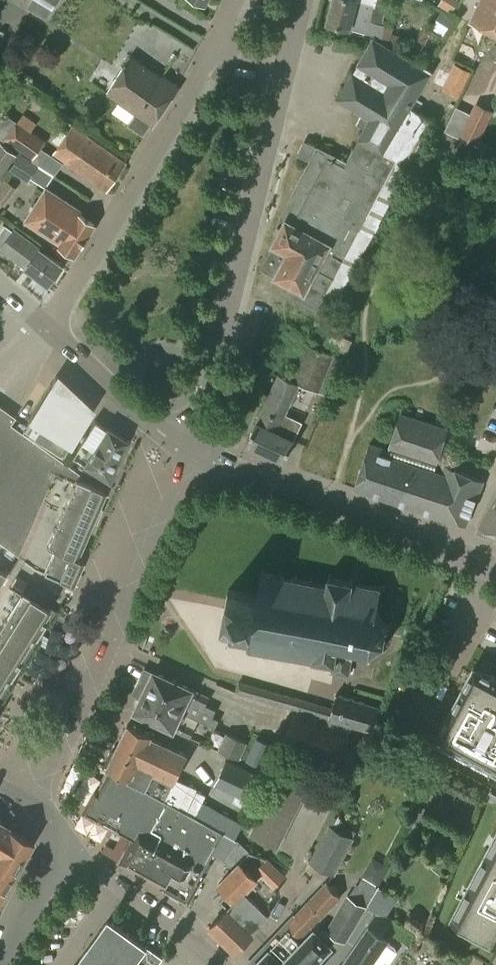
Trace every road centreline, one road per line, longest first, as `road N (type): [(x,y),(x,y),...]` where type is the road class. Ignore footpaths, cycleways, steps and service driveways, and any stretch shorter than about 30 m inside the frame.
road 1 (tertiary): [(189,450),(285,61)]
road 2 (tertiary): [(189,450),(39,800)]
road 3 (tertiary): [(495,572),(189,450)]
road 4 (residential): [(217,45),(49,327)]
road 5 (residential): [(55,859),(98,876),(223,964)]
road 6 (tertiary): [(189,450),(152,426),(49,327)]

